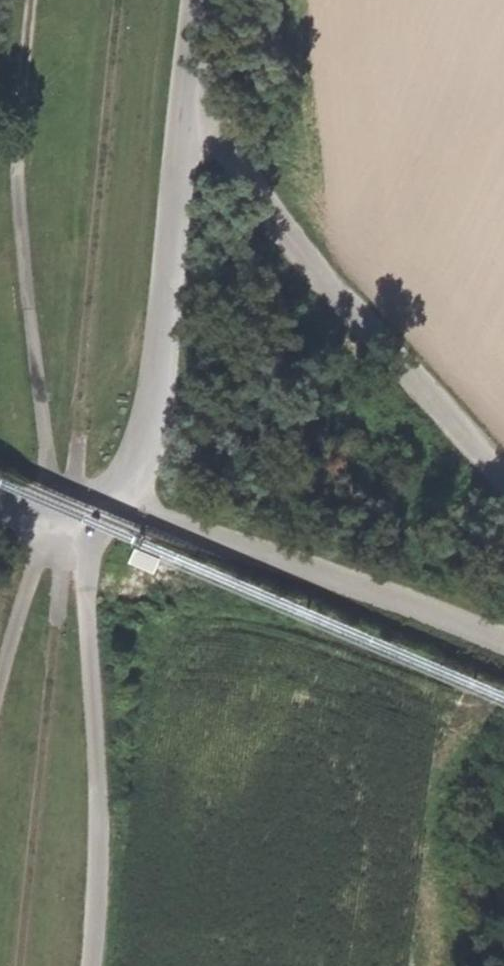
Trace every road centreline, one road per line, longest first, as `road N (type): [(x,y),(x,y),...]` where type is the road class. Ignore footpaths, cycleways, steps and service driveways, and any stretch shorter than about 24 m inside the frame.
road 1 (track): [(123,0),(88,293),(78,513),(21,965)]
road 2 (track): [(0,721),(47,516),(26,243),(24,113),(35,0)]
road 3 (unclassified): [(191,62),(209,126),(503,474)]
road 4 (unclassified): [(96,508),(100,793),(93,965)]
road 5 (unclassified): [(191,62),(159,427),(122,496)]
road 6 (unclassified): [(503,639),(171,527),(122,496)]

